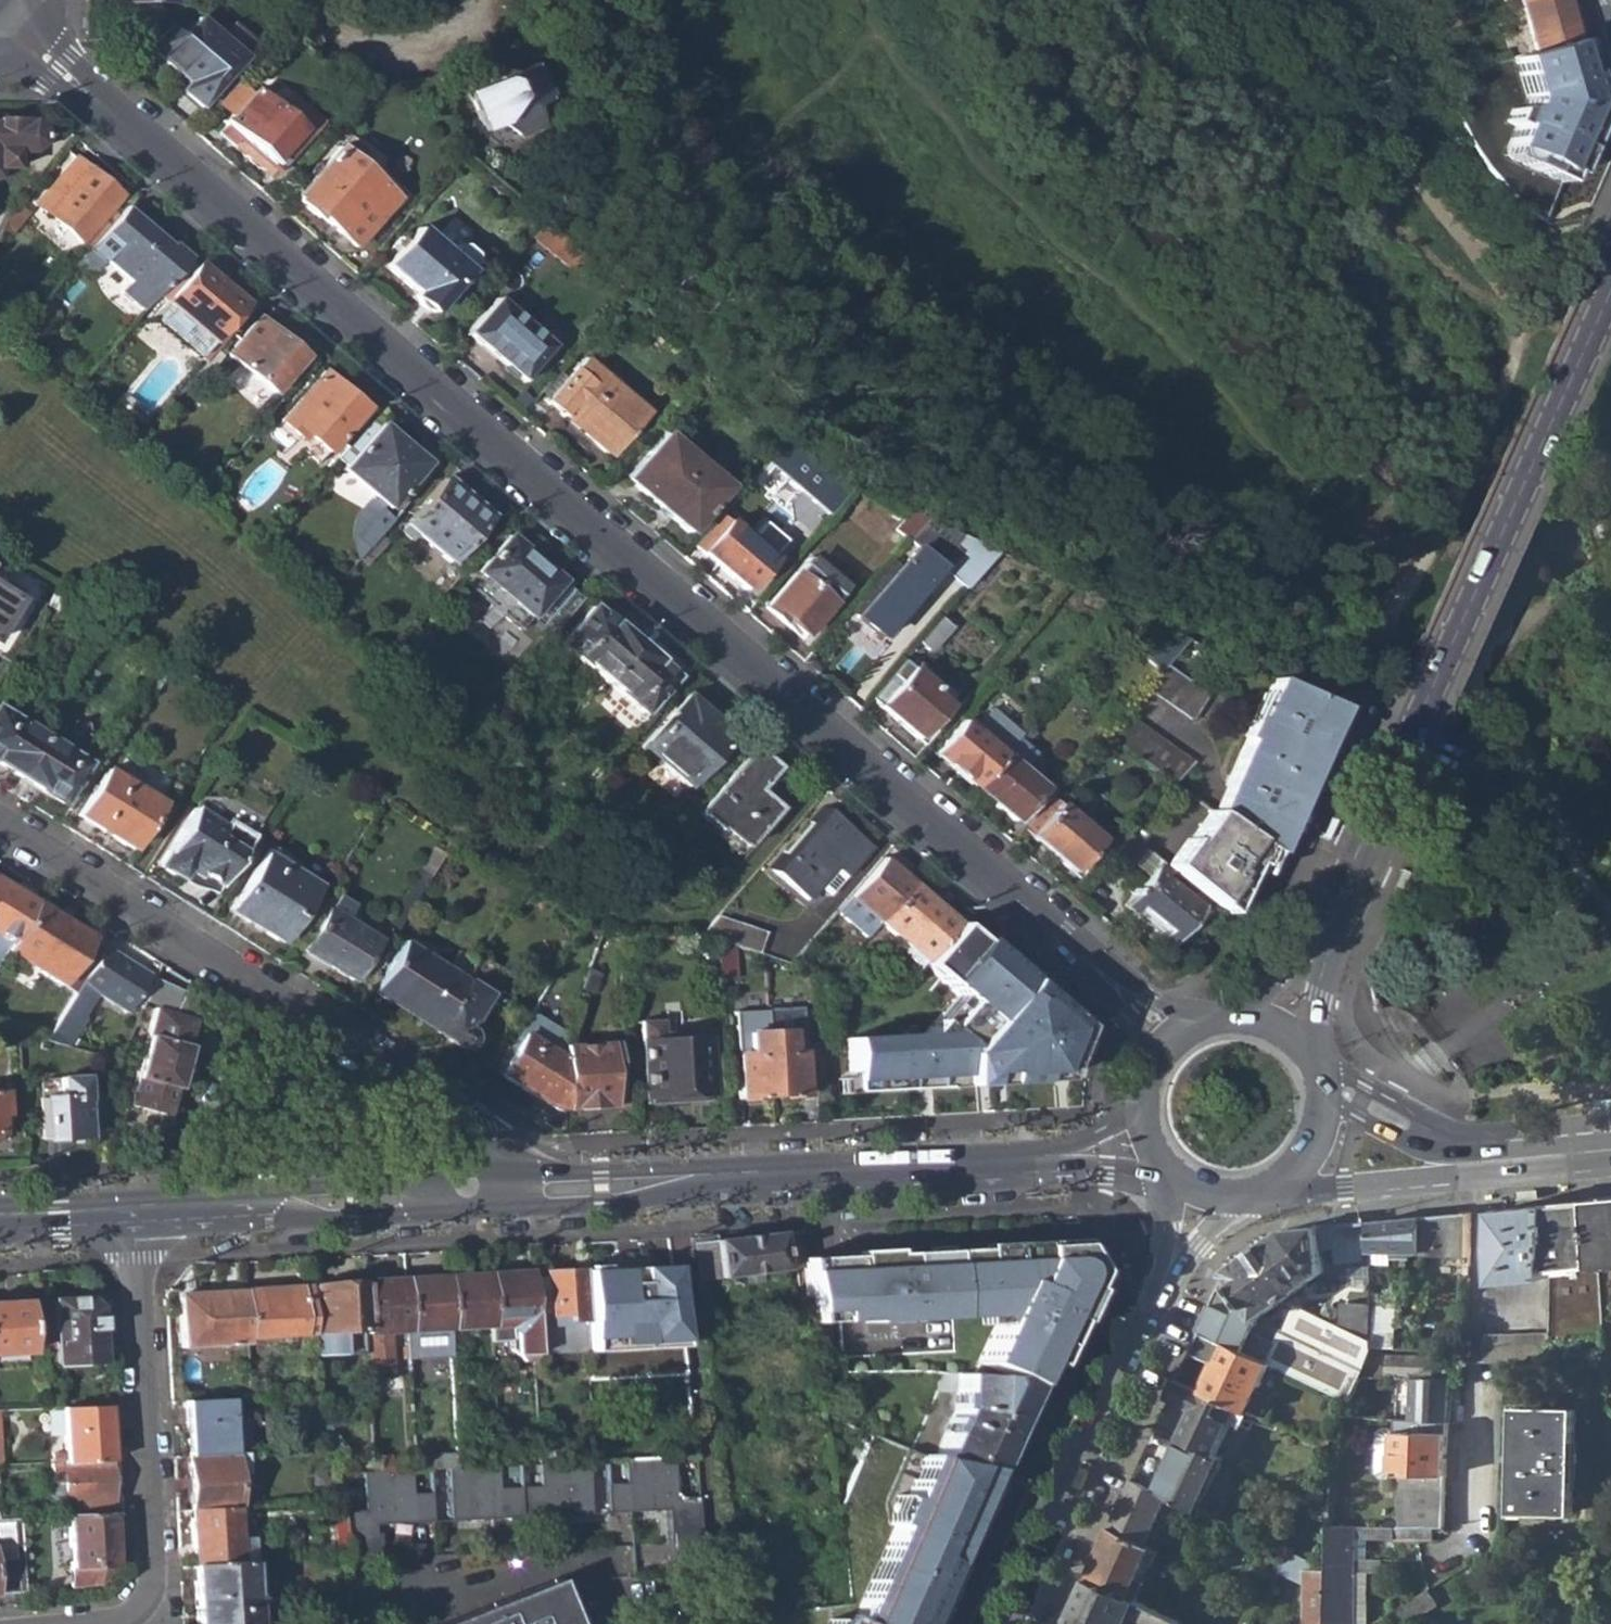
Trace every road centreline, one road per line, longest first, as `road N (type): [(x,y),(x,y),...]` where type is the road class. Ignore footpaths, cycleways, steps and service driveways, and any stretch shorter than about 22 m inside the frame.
road 1 (residential): [(0,20),(1073,955)]
road 2 (primary): [(1610,293),(1329,920)]
road 3 (residential): [(465,1180),(460,1124),(0,824)]
road 4 (primary): [(476,1187),(603,1194),(1044,1164)]
road 5 (residential): [(88,1623),(159,1616),(137,1212)]
road 6 (primary): [(1167,1280),(1006,1623)]
road 7 (residential): [(1481,1164),(1472,1532)]
road 8 (primary): [(137,1212),(462,1188)]
road 9 (secondary): [(1273,1198),(1429,1182),(1481,1164)]
road 10 (residential): [(314,0),(356,35),(407,48),(468,24),(485,0)]
road 11 (secondary): [(1481,1164),(1429,1154),(1328,1103)]
road 12 (residential): [(1203,1021),(1149,1001),(1073,955)]
road 13 (primary): [(1312,1059),(1329,920)]
road 14 (primary): [(0,1222),(137,1212)]
road 15 (residential): [(1073,955),(1149,1066)]
road 16 (primary): [(1329,920),(1242,1017)]
road 17 (secondary): [(1610,1153),(1481,1164)]
road 18 (primary): [(1044,1164),(1167,1180)]

